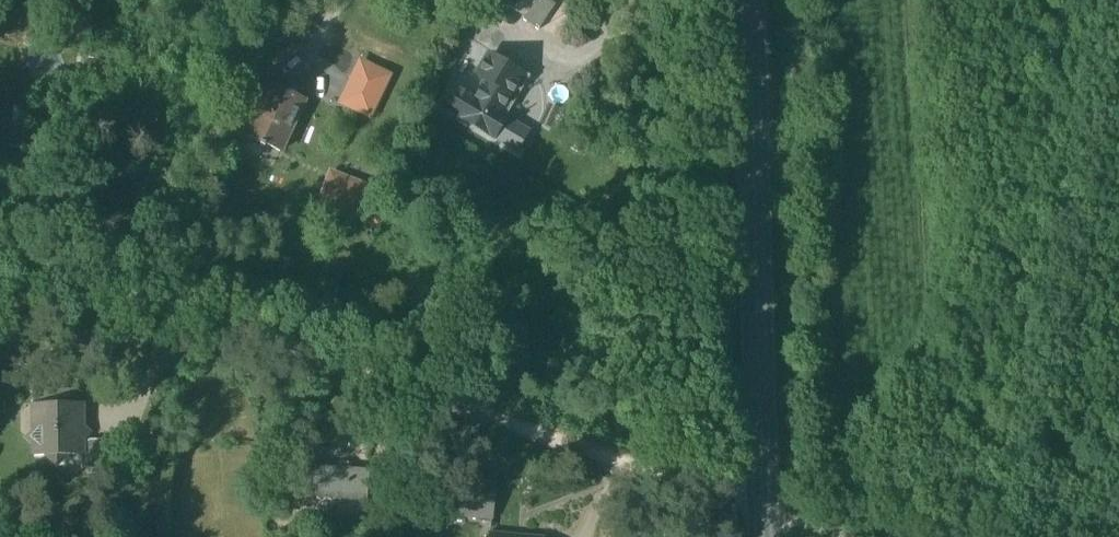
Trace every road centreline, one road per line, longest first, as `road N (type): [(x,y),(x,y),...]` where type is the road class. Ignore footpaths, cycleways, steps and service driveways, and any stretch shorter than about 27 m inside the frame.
road 1 (residential): [(0,256),(764,514)]
road 2 (secondary): [(751,0),(764,514)]
road 3 (track): [(764,514),(913,536)]

